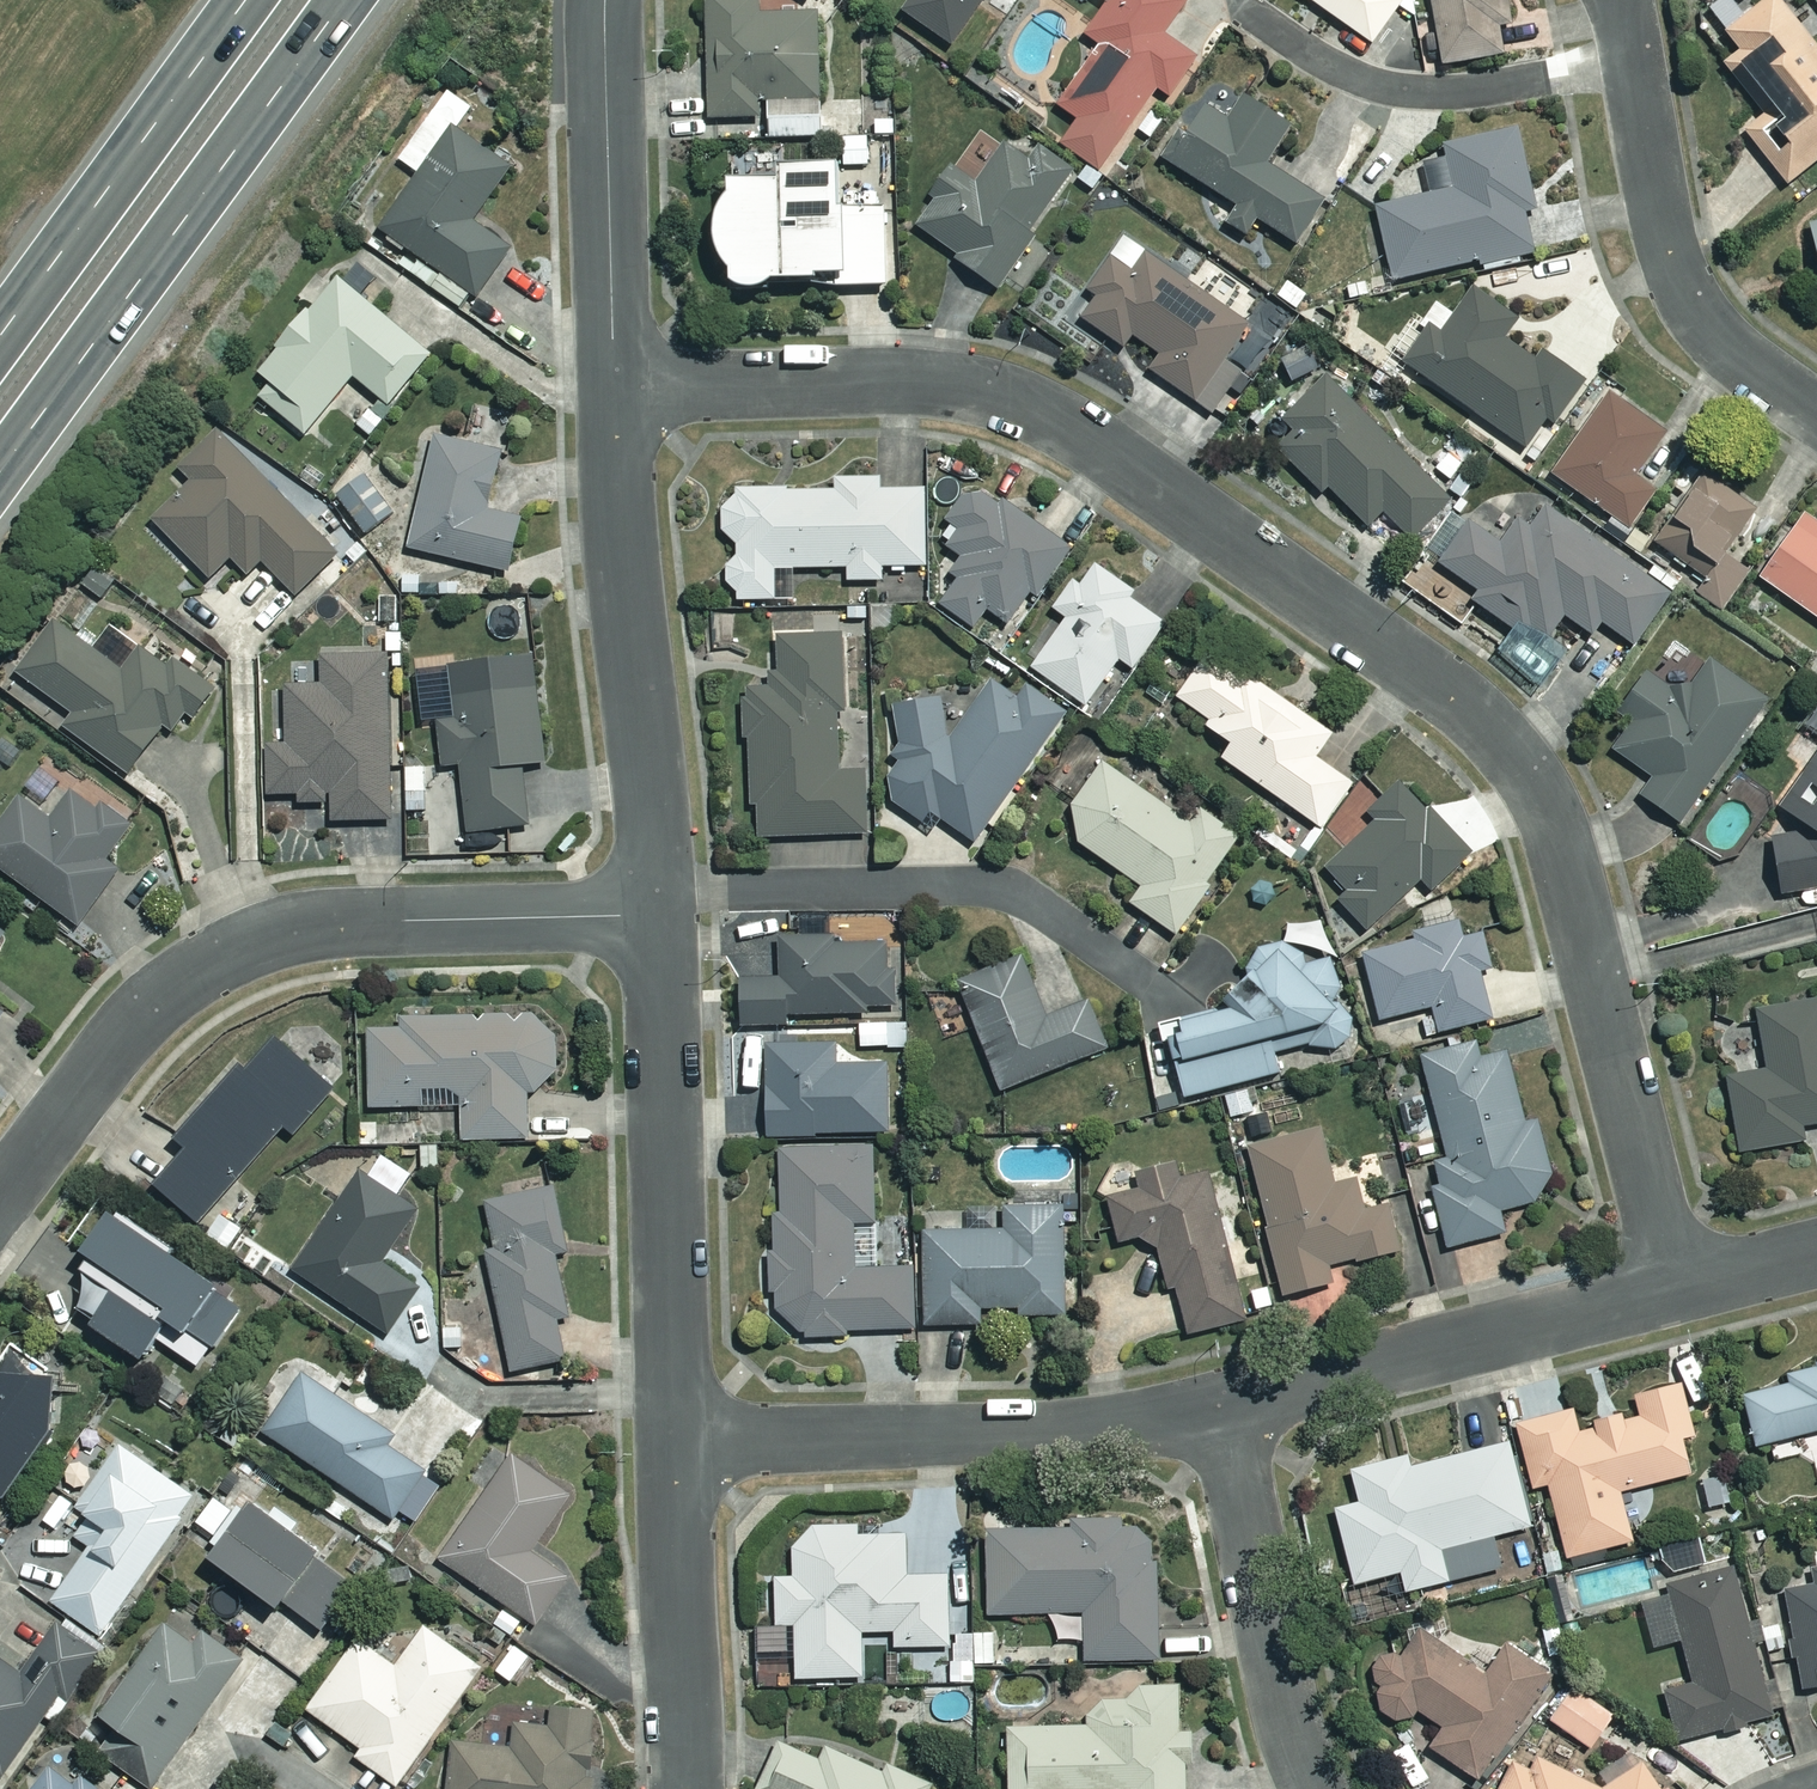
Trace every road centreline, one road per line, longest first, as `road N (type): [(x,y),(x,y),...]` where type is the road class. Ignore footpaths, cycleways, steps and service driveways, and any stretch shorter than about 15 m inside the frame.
road 1 (residential): [(1675,1288),(1561,848),(1518,759),(1485,719),(1037,405),(949,381),(889,378),(613,386)]
road 2 (residential): [(655,913),(366,923),(248,940),(166,987),(0,1198)]
road 3 (trunk): [(343,0),(0,469)]
road 4 (residential): [(1219,1409),(999,1433),(676,1438)]
road 5 (residential): [(655,913),(613,386)]
road 6 (residential): [(676,1438),(655,913)]
road 7 (residential): [(1816,414),(1731,351),(1684,292),(1621,0)]
road 8 (residential): [(1675,1288),(1219,1409)]
road 9 (trunk): [(0,329),(247,0)]
road 10 (residential): [(1219,1409),(1294,1733),(1315,1788)]
road 11 (residential): [(613,386),(605,0)]
road 12 (residential): [(684,1788),(676,1438)]
road 13 (residential): [(1816,1252),(1675,1288)]

